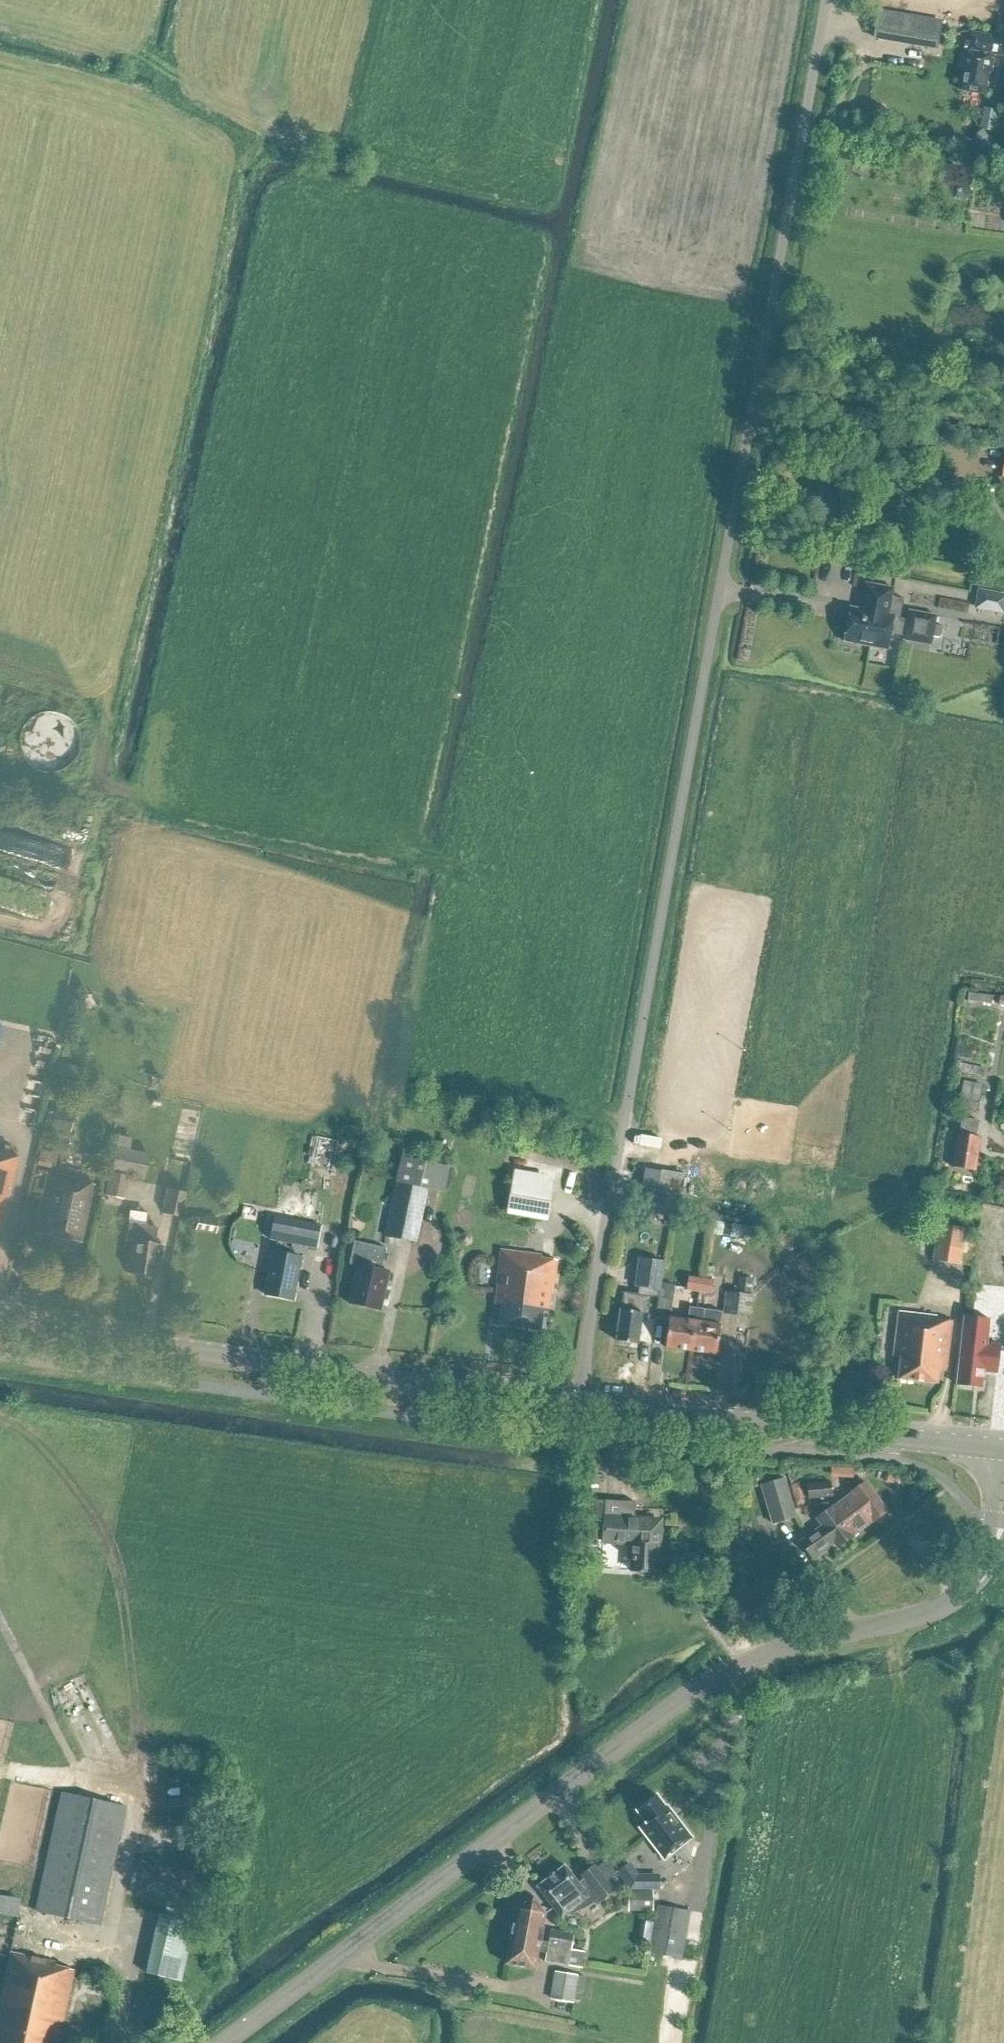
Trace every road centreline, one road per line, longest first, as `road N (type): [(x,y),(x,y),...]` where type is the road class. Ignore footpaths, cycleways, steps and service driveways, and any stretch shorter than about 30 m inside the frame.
road 1 (unclassified): [(578,1404),(825,0)]
road 2 (tertiary): [(224,2042),(724,1672),(772,1650),(954,1601),(989,1561),(1003,1517)]
road 3 (secondary): [(578,1404),(0,1323)]
road 4 (secondary): [(1003,1449),(578,1404)]

